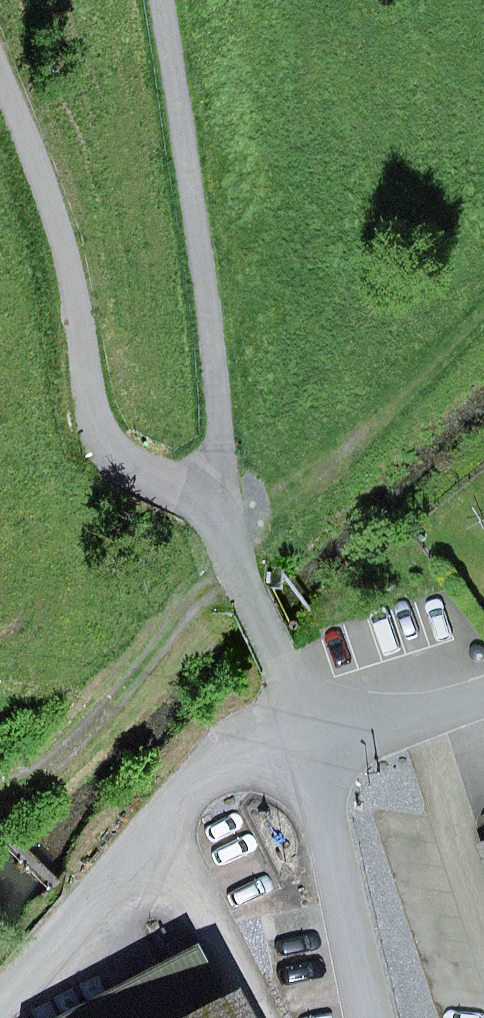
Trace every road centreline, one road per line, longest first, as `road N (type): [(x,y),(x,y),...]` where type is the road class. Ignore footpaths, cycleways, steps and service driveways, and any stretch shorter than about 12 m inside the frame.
road 1 (unclassified): [(0,36),(71,224),(94,381),(134,467),(229,524)]
road 2 (unclassified): [(159,0),(229,524)]
road 3 (track): [(239,551),(67,763),(29,783),(0,785)]
road 4 (unclassified): [(307,738),(371,1017)]
road 5 (unclassified): [(307,738),(483,685)]
road 6 (residential): [(229,524),(284,653)]

